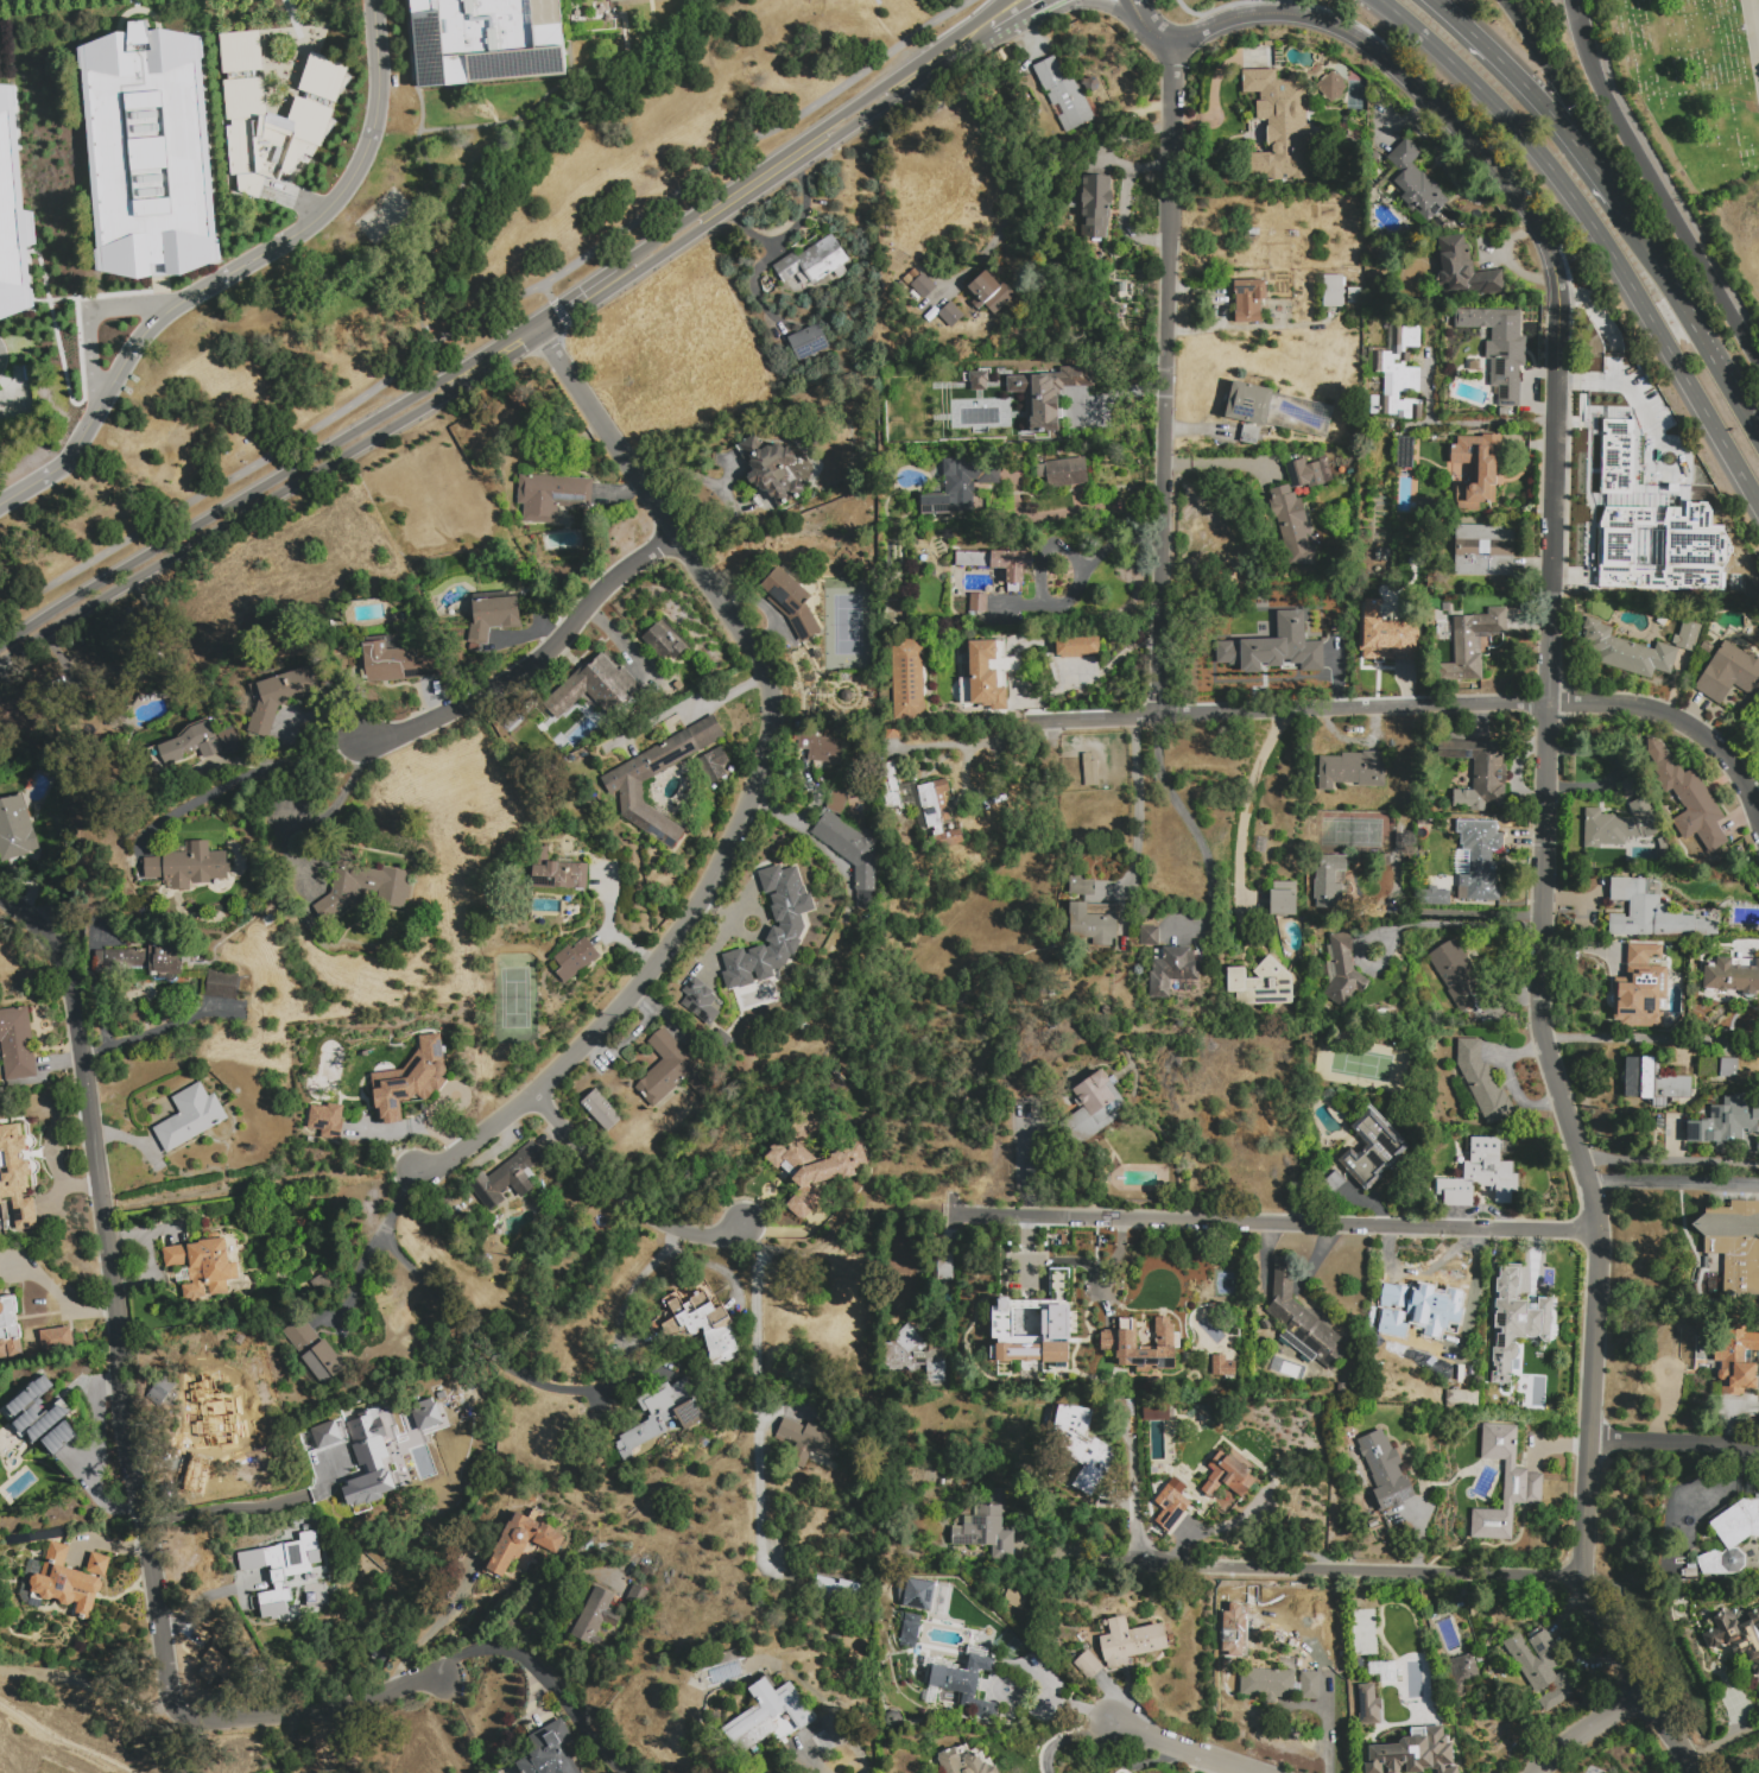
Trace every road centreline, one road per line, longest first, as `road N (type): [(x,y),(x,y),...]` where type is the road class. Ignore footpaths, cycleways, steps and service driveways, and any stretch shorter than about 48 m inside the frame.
road 1 (secondary): [(0,665),(540,337),(991,32)]
road 2 (residential): [(0,895),(51,942),(72,999),(115,1305),(126,1448),(170,1699),(189,1715),(260,1718),(349,1708),(442,1677)]
road 3 (residential): [(1556,392),(1539,1015),(1599,1231),(1586,1488)]
road 4 (residential): [(532,324),(759,661),(767,690),(766,751),(717,865),(613,1013),(532,1095),(448,1159),(413,1166)]
road 5 (residential): [(1173,40),(1156,715)]
road 6 (residential): [(941,1212),(1599,1231)]
road 7 (trunk): [(1381,0),(1520,129),(1568,191),(1758,506)]
road 8 (secondary): [(532,324),(0,648)]
road 9 (residential): [(1173,40),(1228,19),(1298,15),(1331,25),(1378,55),(1467,140),(1543,238),(1557,291),(1556,392)]
road 10 (residential): [(1034,721),(1545,704)]
road 11 (secondary): [(1004,0),(614,271)]
road 12 (residential): [(1581,1576),(1144,1565)]
road 13 (residential): [(1572,0),(1595,83),(1758,372)]
road 14 (residential): [(676,534),(606,583),(555,645),(513,677),(399,735),(359,739)]
road 15 (trunk): [(1758,437),(1611,194)]
road 16 (residential): [(532,1095),(632,1204),(664,1227),(700,1235),(742,1224)]
road 17 (trunk): [(1611,194),(1535,96),(1432,0)]
road 18 (residential): [(1545,704),(1615,704),(1683,722),(1723,749),(1758,812)]
road 19 (residential): [(1586,1488),(1584,1597),(1646,1692)]
road 20 (trunk): [(1611,194),(1504,0)]
road 21 (residential): [(1758,1444),(1588,1438)]
road 22 (residential): [(1257,1772),(1105,1715)]
road 23 (residential): [(1646,1692),(1555,1747),(1535,1772)]
road 24 (secondary): [(1010,21),(1093,1),(1139,19)]

